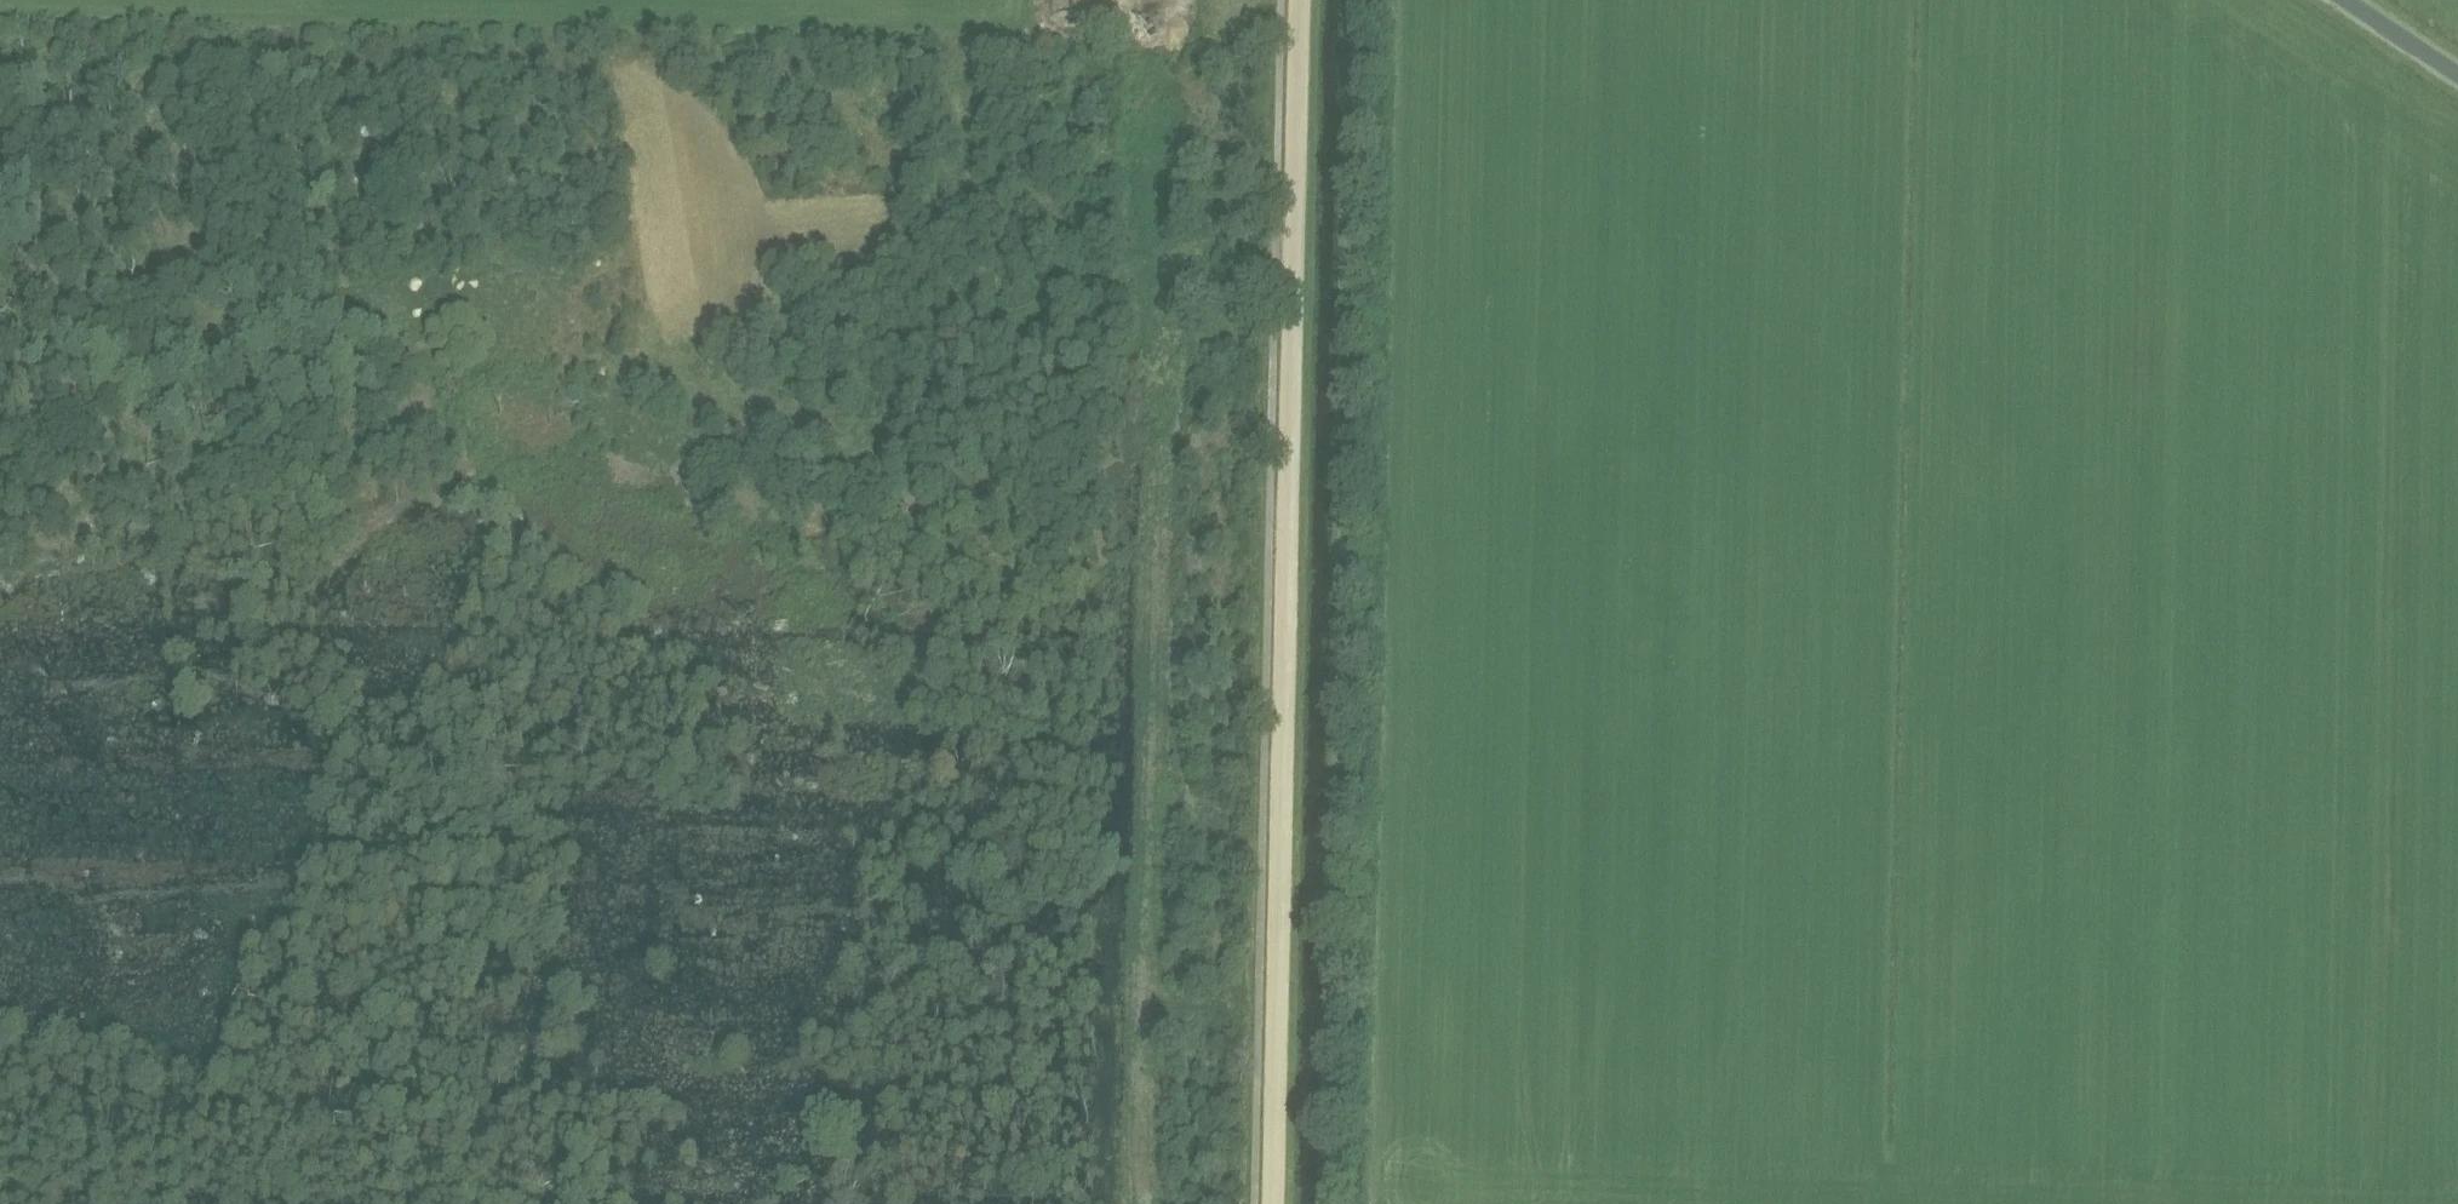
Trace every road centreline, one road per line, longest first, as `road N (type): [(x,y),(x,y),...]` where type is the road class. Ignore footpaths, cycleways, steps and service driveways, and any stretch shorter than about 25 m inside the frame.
road 1 (track): [(1300,0),(1274,1203)]
road 2 (unclassified): [(2457,79),(2339,0)]

